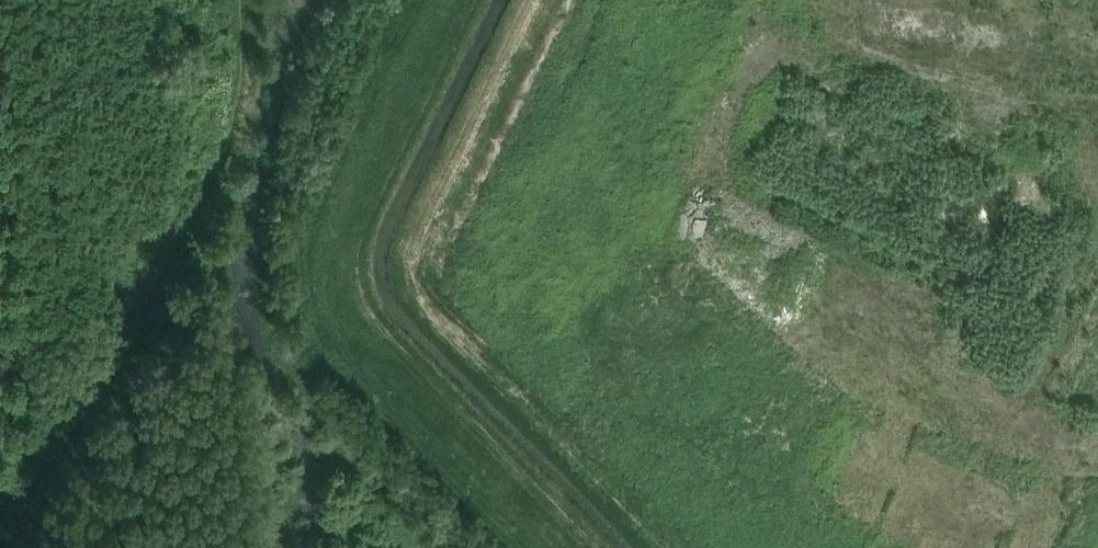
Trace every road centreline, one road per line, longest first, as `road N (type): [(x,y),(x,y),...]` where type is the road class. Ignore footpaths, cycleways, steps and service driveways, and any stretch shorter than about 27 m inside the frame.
road 1 (track): [(241,0),(235,131),(200,222),(136,344),(0,523)]

